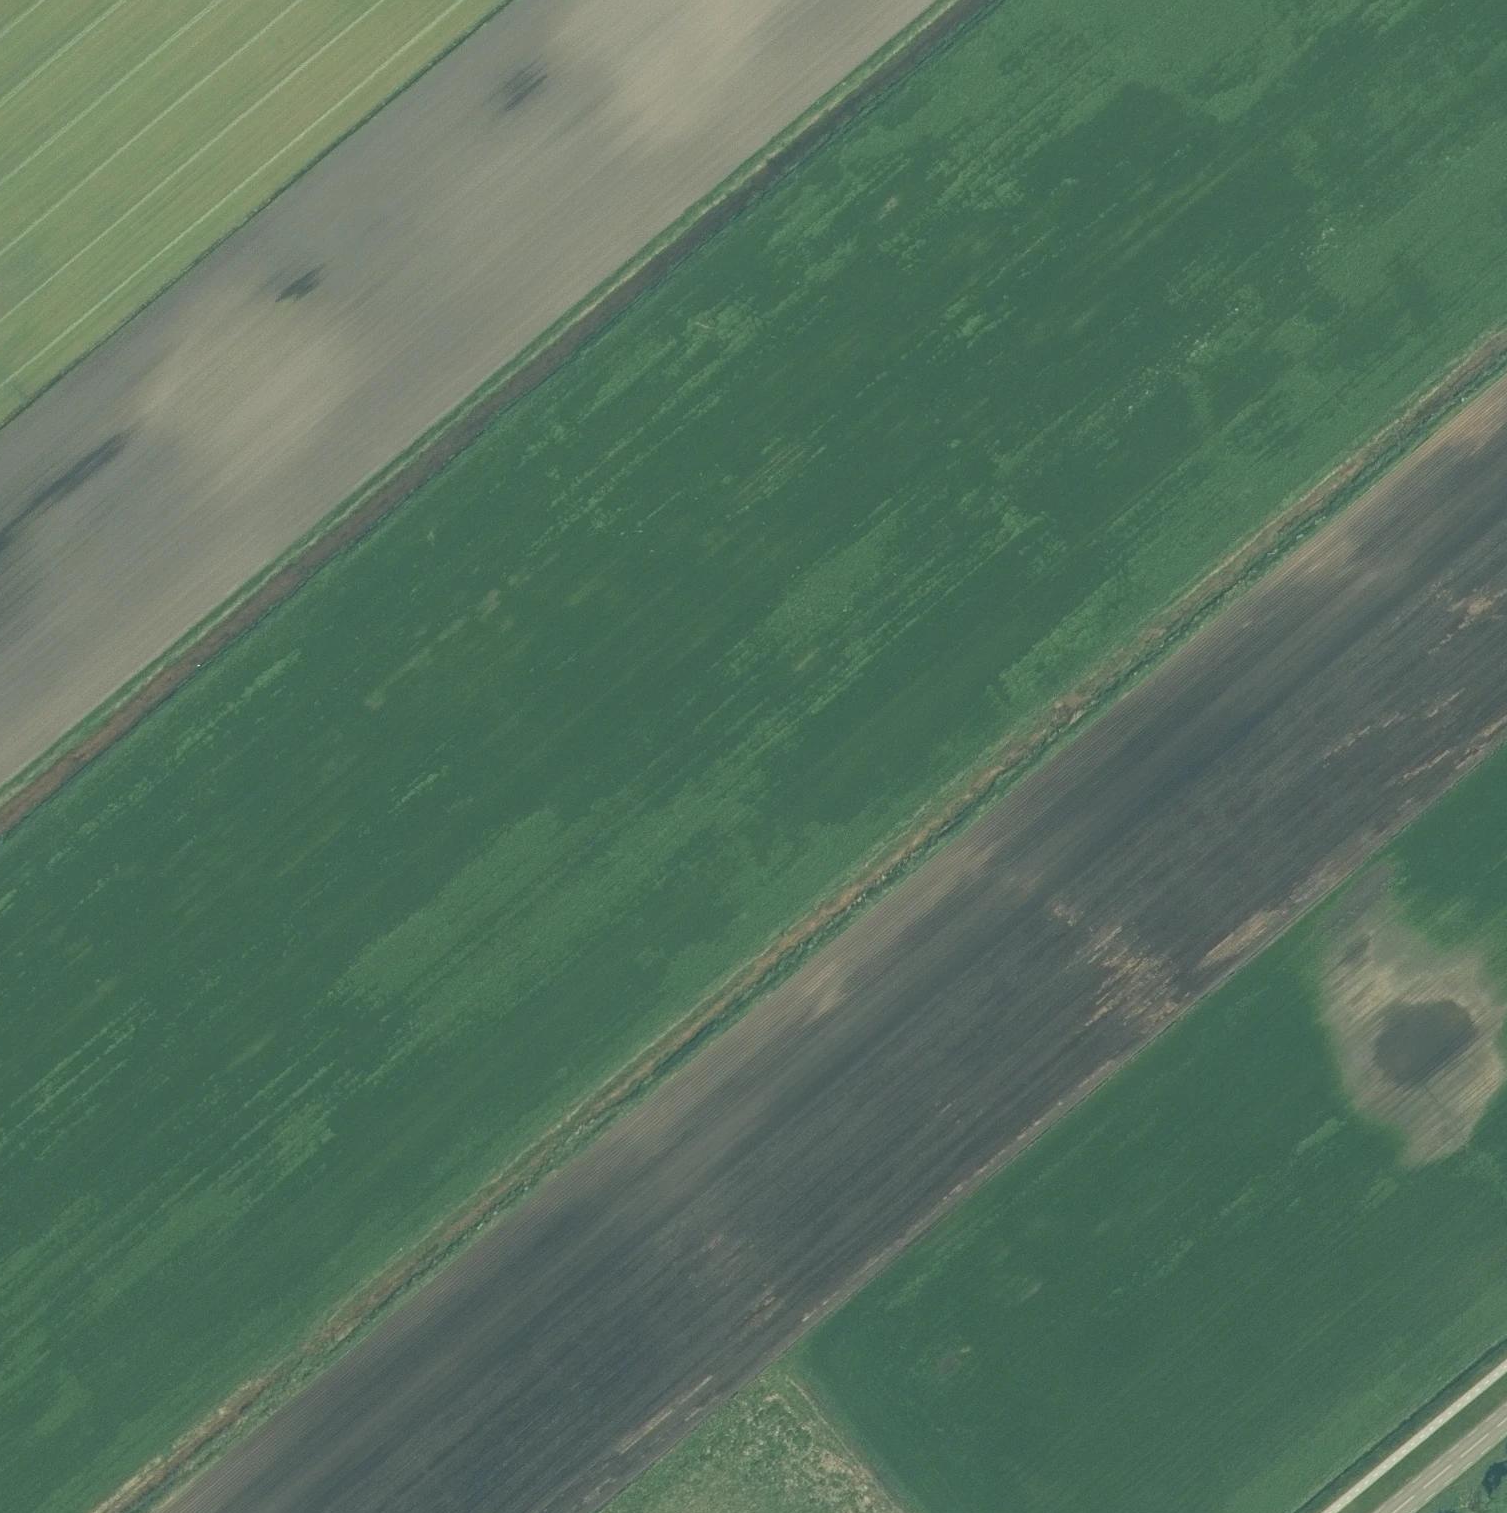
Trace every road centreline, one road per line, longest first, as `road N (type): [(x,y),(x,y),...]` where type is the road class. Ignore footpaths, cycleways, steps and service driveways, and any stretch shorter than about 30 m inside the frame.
road 1 (tertiary): [(1393,1512),(1506,1419)]

